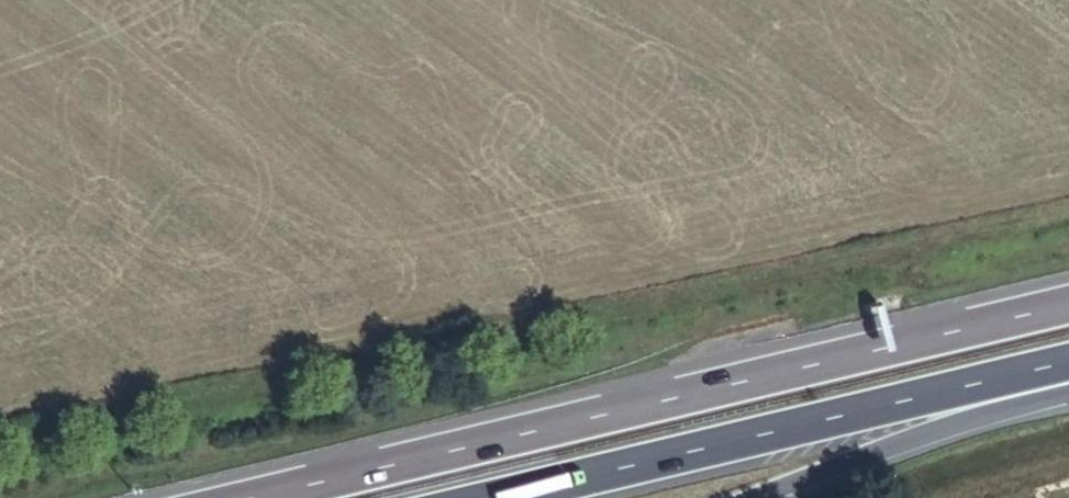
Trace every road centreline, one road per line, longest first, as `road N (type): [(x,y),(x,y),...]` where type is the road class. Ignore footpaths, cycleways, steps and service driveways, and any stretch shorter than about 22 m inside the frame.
road 1 (motorway): [(1068,300),(233,497)]
road 2 (motorway): [(534,497),(1068,371)]
road 3 (motorway): [(760,497),(1068,382)]

